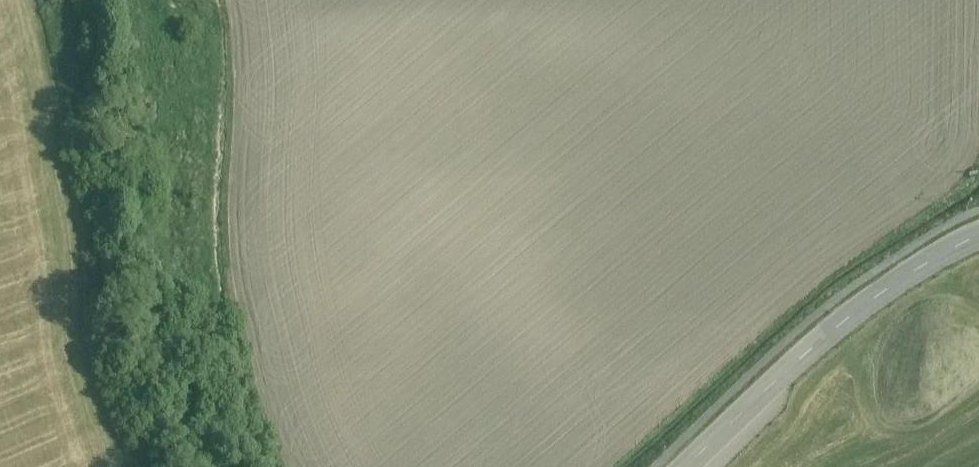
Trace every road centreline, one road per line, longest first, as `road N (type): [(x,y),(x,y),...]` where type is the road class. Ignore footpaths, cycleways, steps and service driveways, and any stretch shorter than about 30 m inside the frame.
road 1 (residential): [(685,466),(839,323),(978,237)]

